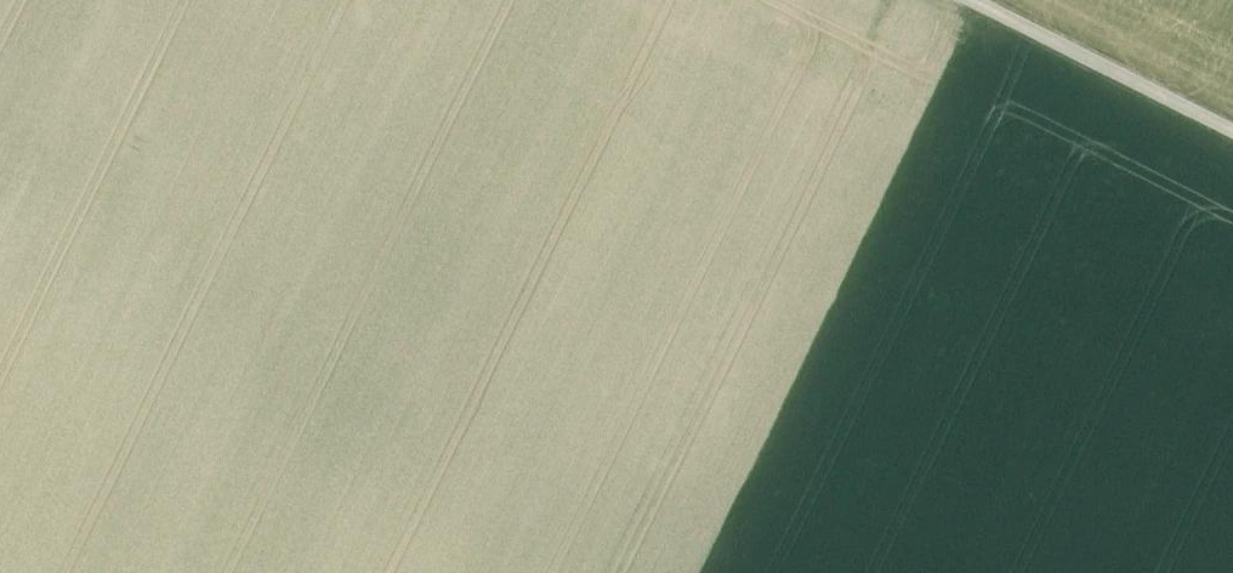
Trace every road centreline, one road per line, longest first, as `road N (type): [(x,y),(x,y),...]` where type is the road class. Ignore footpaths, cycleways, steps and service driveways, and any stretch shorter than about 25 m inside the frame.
road 1 (unclassified): [(973,0),(1232,130)]

